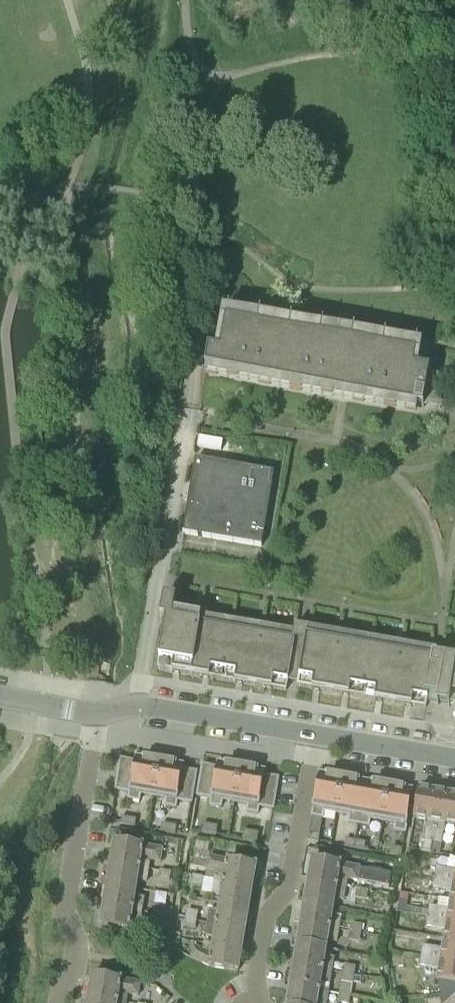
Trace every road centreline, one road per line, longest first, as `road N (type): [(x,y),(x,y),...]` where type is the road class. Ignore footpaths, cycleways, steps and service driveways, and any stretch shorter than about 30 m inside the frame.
road 1 (residential): [(56,1002),(78,953),(65,913),(96,715)]
road 2 (track): [(185,415),(136,703)]
road 3 (residential): [(262,1002),(317,732)]
road 4 (residential): [(317,732),(136,703),(96,715)]
road 5 (residential): [(454,756),(317,732)]

